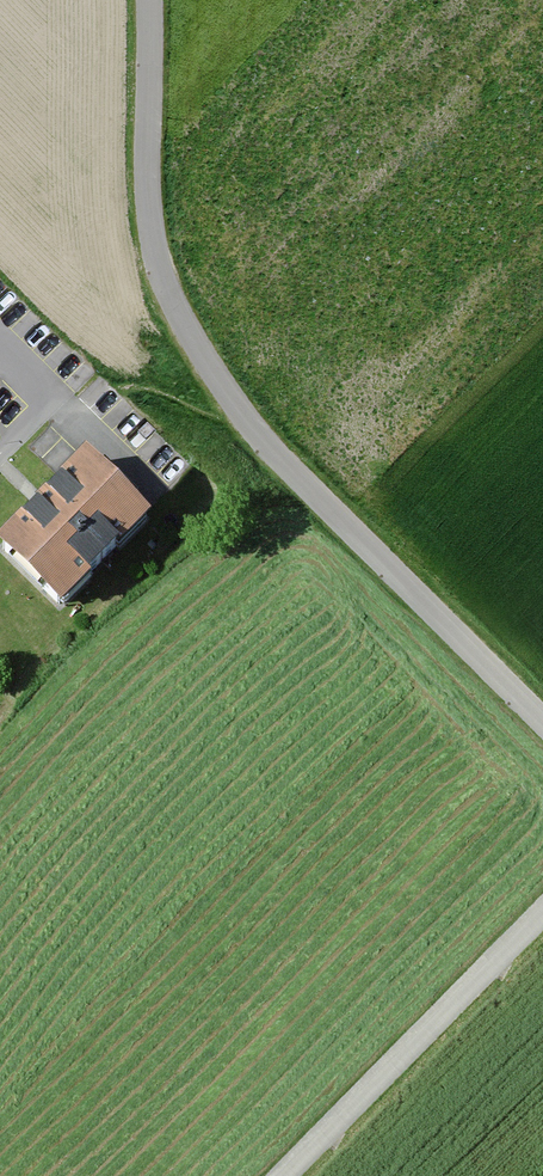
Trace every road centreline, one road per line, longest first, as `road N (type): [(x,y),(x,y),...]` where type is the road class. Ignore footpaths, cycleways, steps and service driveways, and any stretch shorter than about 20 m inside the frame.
road 1 (track): [(542,722),(253,428),(181,320),(151,235),(148,0)]
road 2 (track): [(280,1175),(542,912)]

